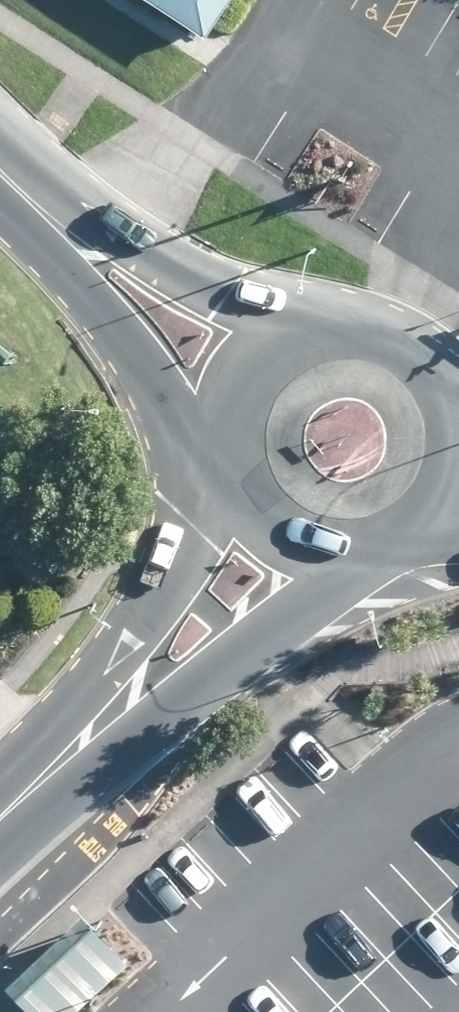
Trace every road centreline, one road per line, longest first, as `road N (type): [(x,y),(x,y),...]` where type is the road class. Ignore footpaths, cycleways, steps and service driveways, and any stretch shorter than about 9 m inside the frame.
road 1 (tertiary): [(359,562),(72,754)]
road 2 (tertiary): [(72,754),(153,623),(217,476)]
road 3 (secondary): [(58,231),(308,323)]
road 4 (secondary): [(212,448),(58,231)]
road 5 (secondary): [(359,562),(287,555),(256,536),(217,476)]
road 6 (secondary): [(308,323),(373,327),(402,341),(432,369),(451,406)]
road 7 (secondary): [(212,448),(215,414),(248,355),(308,323)]
road 8 (secondary): [(451,406),(457,445),(449,484),(421,525)]

